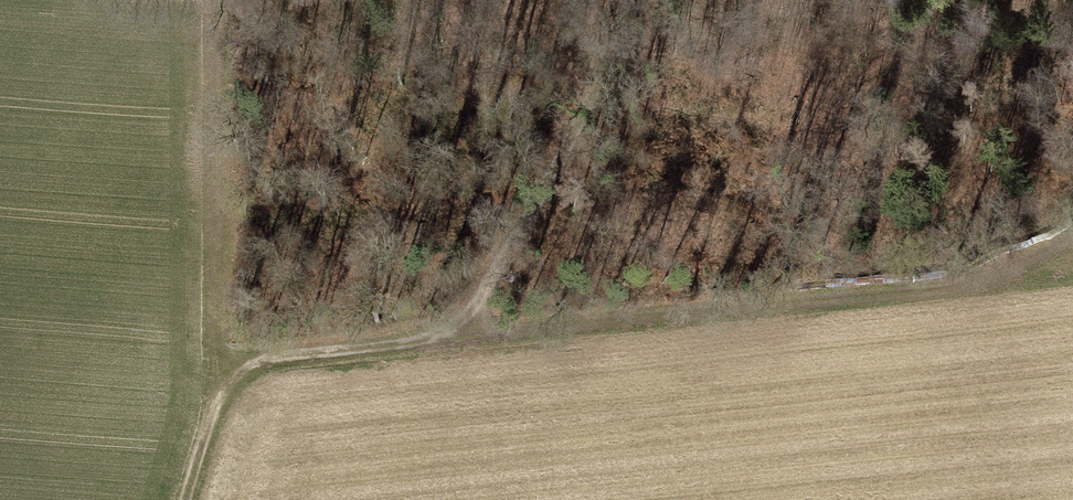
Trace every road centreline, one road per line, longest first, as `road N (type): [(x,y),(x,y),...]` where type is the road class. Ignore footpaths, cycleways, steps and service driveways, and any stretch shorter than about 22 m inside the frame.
road 1 (track): [(1072,234),(980,273),(470,321),(272,359),(223,394),(189,499)]
road 2 (track): [(632,0),(470,321)]

